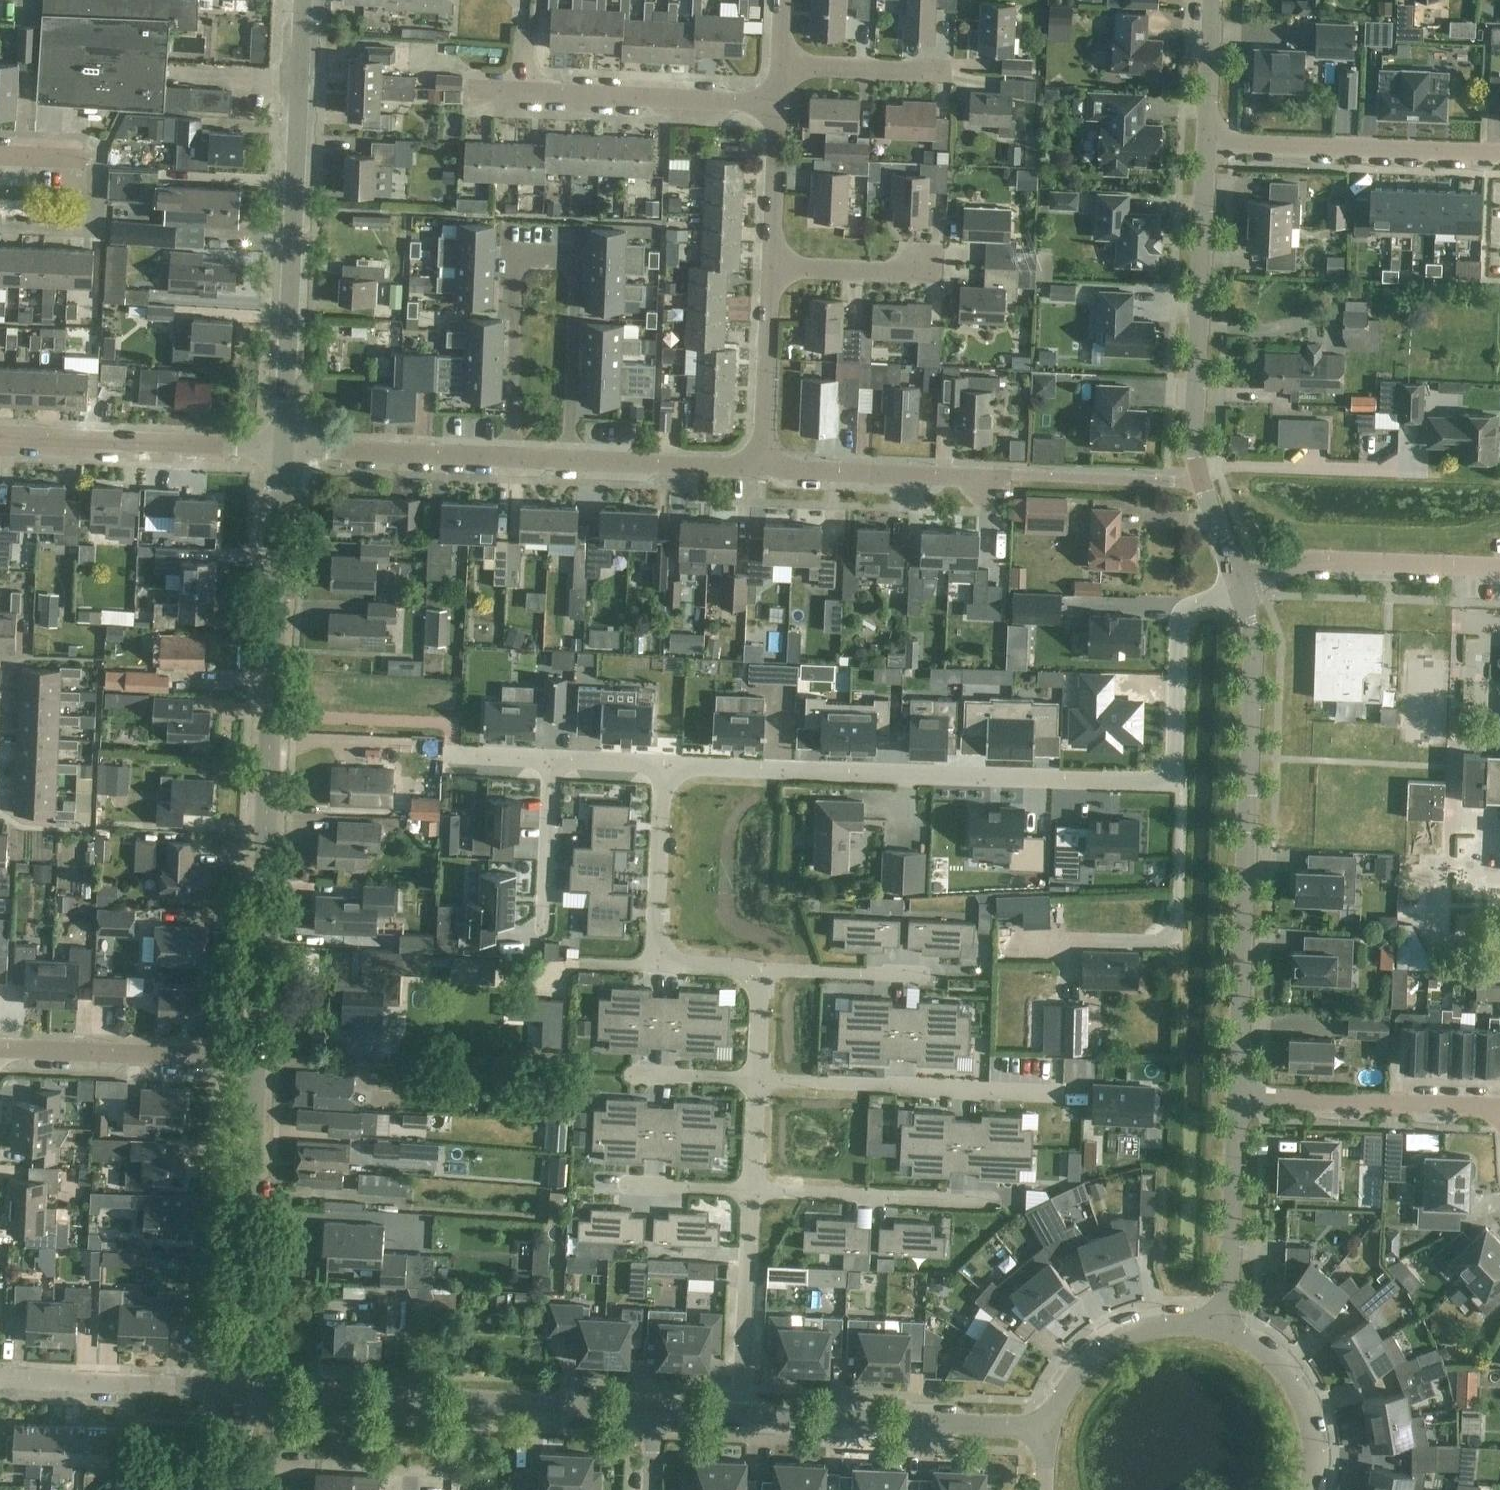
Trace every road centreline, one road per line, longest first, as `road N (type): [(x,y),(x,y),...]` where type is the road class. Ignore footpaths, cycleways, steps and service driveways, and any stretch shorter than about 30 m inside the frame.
road 1 (unclassified): [(260,1059),(283,447)]
road 2 (residential): [(1172,768),(1146,784),(664,768)]
road 3 (residential): [(1237,1097),(1255,652),(1235,588)]
road 4 (residential): [(568,459),(576,260),(518,258),(510,456)]
road 5 (unclassified): [(283,447),(305,0)]
road 6 (unclassified): [(1201,480),(762,467)]
road 7 (residential): [(654,1412),(238,1387)]
road 8 (residential): [(1201,480),(1192,428),(1208,148)]
road 9 (unclassified): [(238,1387),(260,1059)]
road 10 (residential): [(754,1078),(1061,1091)]
road 11 (residential): [(779,103),(472,90)]
road 12 (residential): [(1047,1428),(741,1415)]
road 13 (residential): [(1499,157),(1208,148)]
road 14 (residential): [(283,447),(0,435)]
road 15 (residential): [(1235,588),(1311,561),(1499,568)]
road 16 (residential): [(1237,1097),(1499,1107)]
road 17 (residential): [(260,1059),(0,1047)]
road 18 (residential): [(751,1190),(998,1201)]
road 19 (residential): [(238,1387),(0,1379)]
road 20 (residential): [(1223,1328),(1237,1097)]
road 21 (residential): [(510,456),(283,447)]
road 22 (residential): [(751,1190),(741,1415)]
road 23 (residential): [(1047,1428),(1094,1358),(1127,1337),(1162,1325),(1223,1328)]
road 24 (residential): [(1235,588),(1204,597),(1183,620),(1172,768)]
road 25 (residential): [(762,467),(773,268)]
road 26 (residential): [(1308,1489),(1310,1427),(1295,1387),(1223,1328)]
road 27 (residential): [(762,467),(568,459)]
road 28 (residential): [(664,768),(664,951)]
road 29 (residential): [(1172,768),(1184,785),(1179,935)]
road 30 (residential): [(757,969),(927,976)]
road 31 (residential): [(949,72),(781,64)]
road 32 (residential): [(773,268),(779,103)]
road 33 (residential): [(925,258),(918,275),(773,268)]
road 34 (residential): [(1208,148),(1213,0)]
road 35 (residential): [(549,902),(554,765)]
road 36 (residential): [(626,1185),(751,1190)]
road 37 (residential): [(630,1073),(754,1078)]

